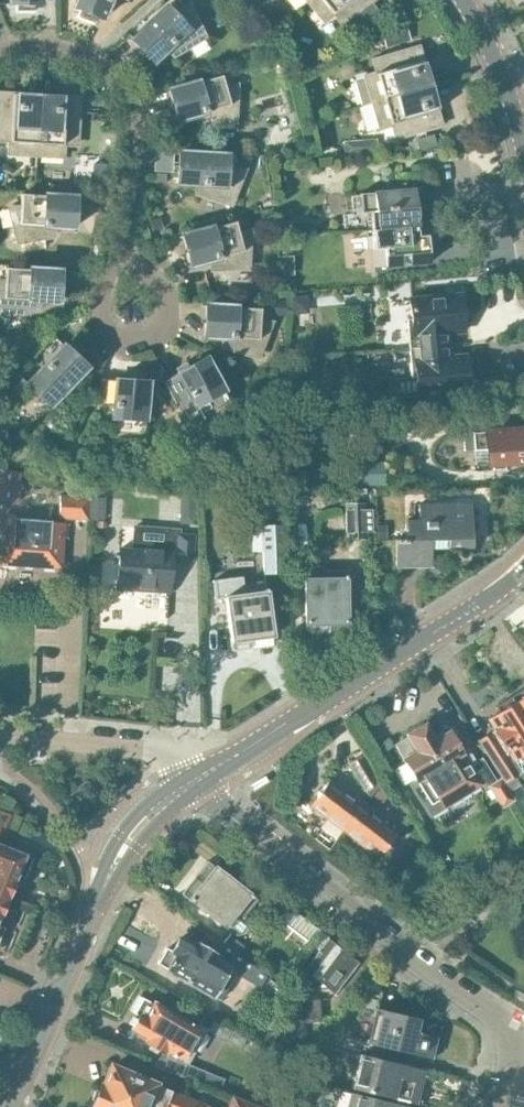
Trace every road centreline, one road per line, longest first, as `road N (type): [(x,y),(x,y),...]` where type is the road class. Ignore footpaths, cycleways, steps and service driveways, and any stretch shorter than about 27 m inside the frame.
road 1 (residential): [(518,1028),(430,972),(224,814),(203,778)]
road 2 (secondary): [(14,1106),(105,891),(132,846),(203,778)]
road 3 (secondary): [(203,778),(523,577)]
road 4 (residential): [(131,264),(126,96),(88,61),(40,56),(0,63)]
road 5 (residential): [(203,778),(169,752),(0,739)]
road 6 (residential): [(131,264),(170,297),(168,320),(138,338),(111,328),(110,286)]
road 7 (secondary): [(523,140),(465,0)]

